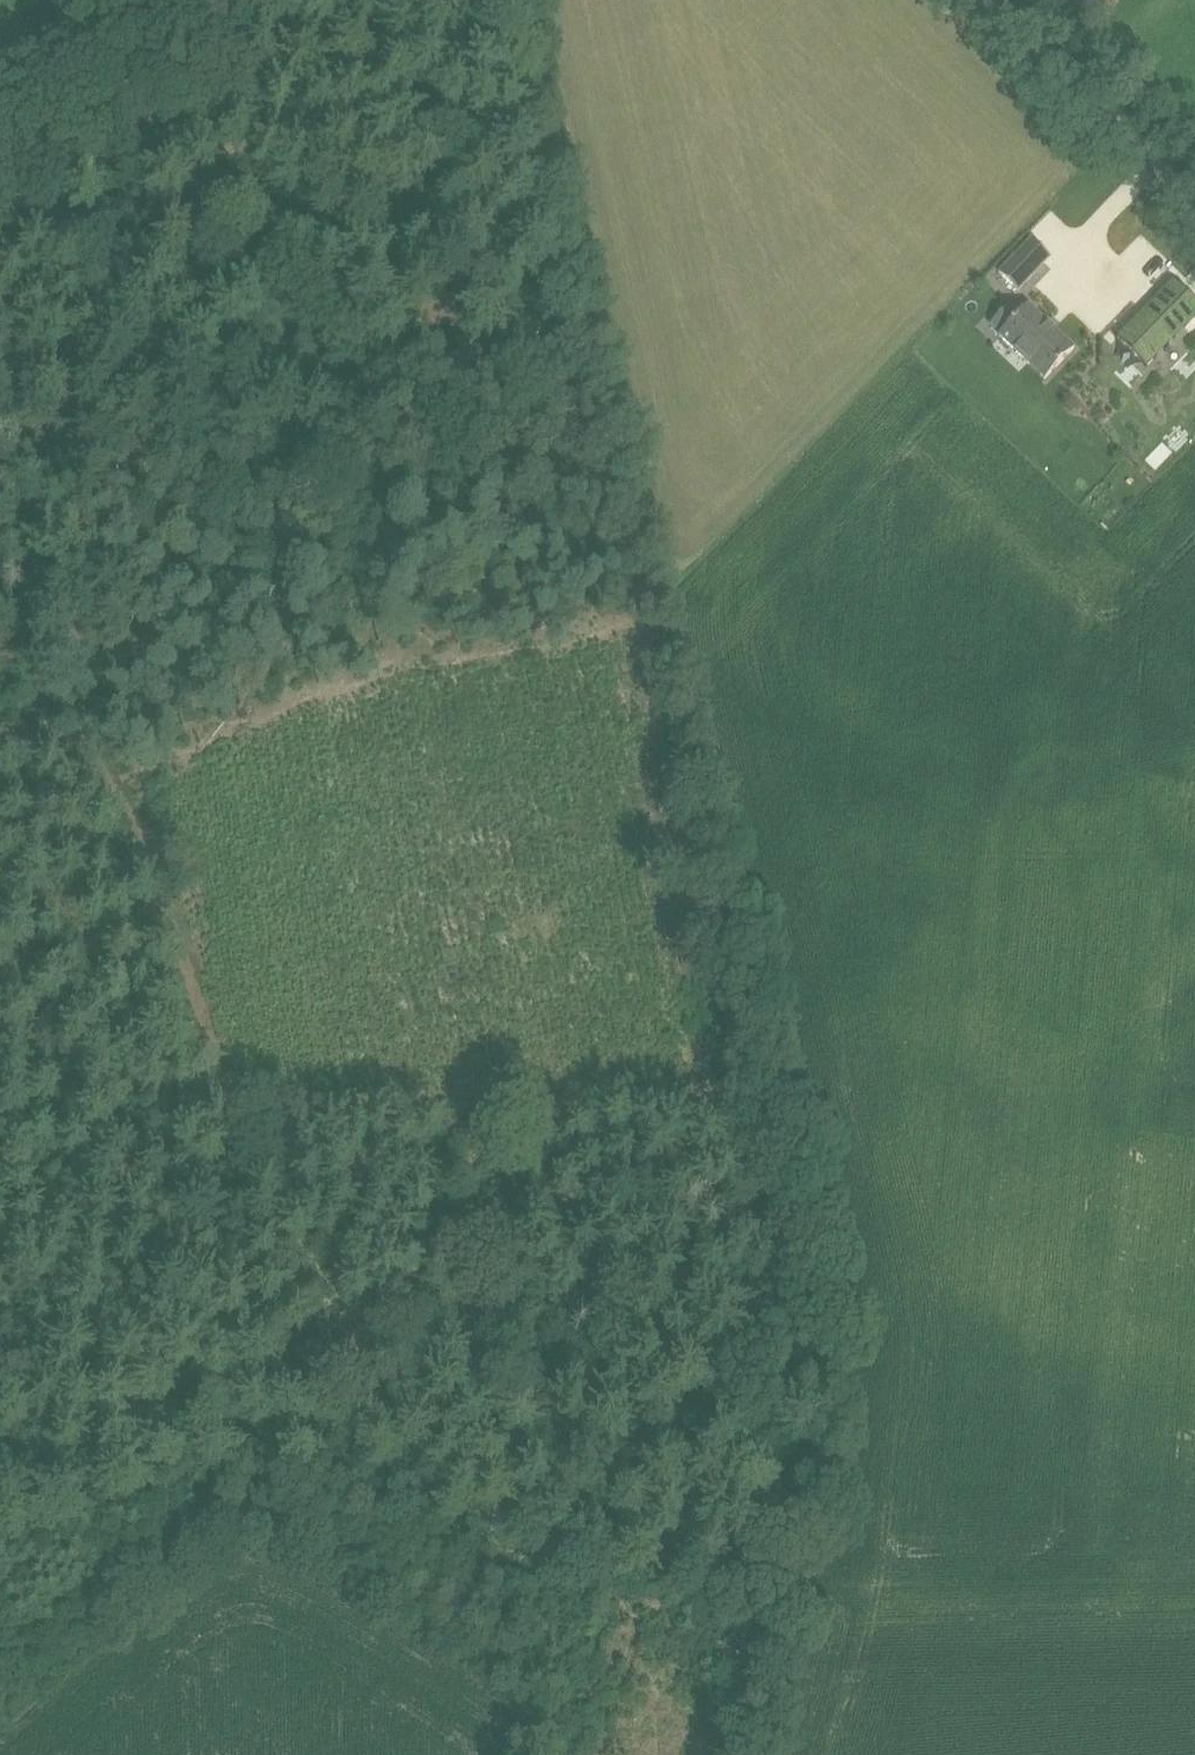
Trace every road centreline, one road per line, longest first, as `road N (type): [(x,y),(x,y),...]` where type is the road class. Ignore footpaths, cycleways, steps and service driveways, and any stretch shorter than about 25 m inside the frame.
road 1 (unclassified): [(1194,205),(982,0)]
road 2 (tertiary): [(0,167),(218,0)]

